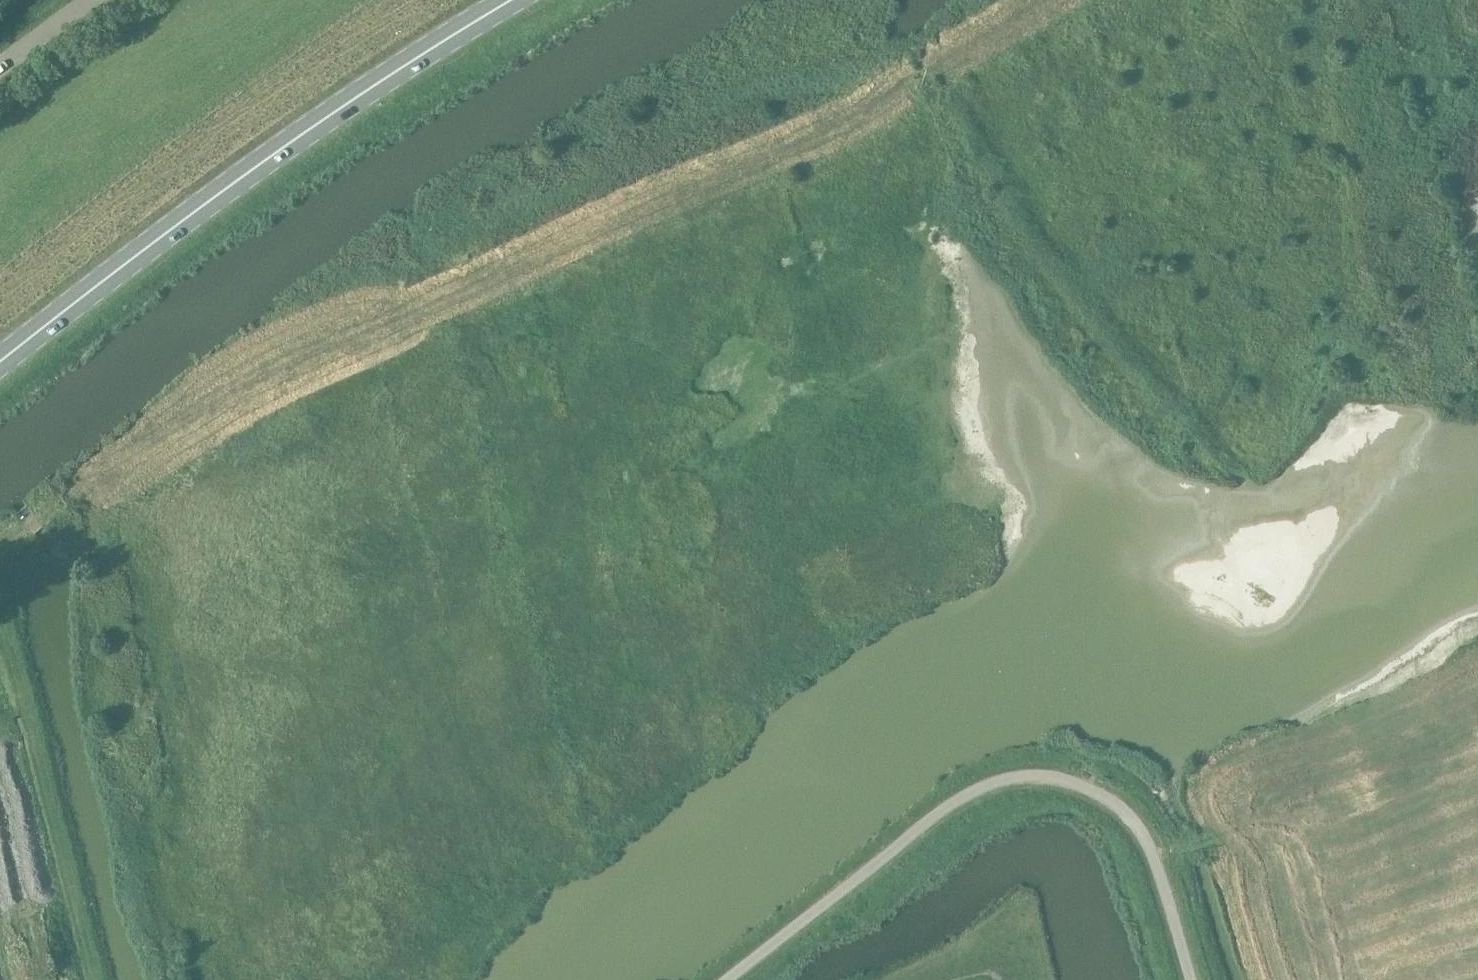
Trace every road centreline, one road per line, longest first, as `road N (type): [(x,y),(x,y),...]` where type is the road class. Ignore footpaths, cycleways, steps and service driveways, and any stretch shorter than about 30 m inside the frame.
road 1 (track): [(1047,0),(798,147),(330,348),(125,451),(0,542)]
road 2 (primary): [(0,360),(217,194),(510,0)]
road 3 (unclassified): [(0,91),(124,0)]

